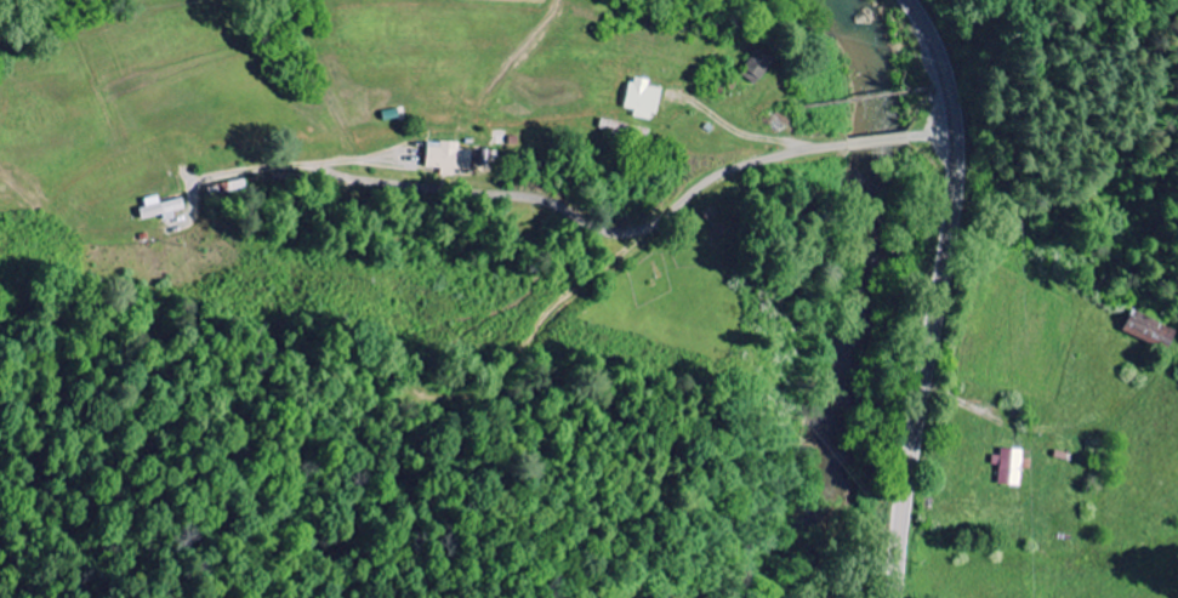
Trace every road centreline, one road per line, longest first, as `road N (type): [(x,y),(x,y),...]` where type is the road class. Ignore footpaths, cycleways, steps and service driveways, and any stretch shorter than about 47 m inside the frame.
road 1 (secondary): [(897,597),(957,148),(940,62),(907,0)]

